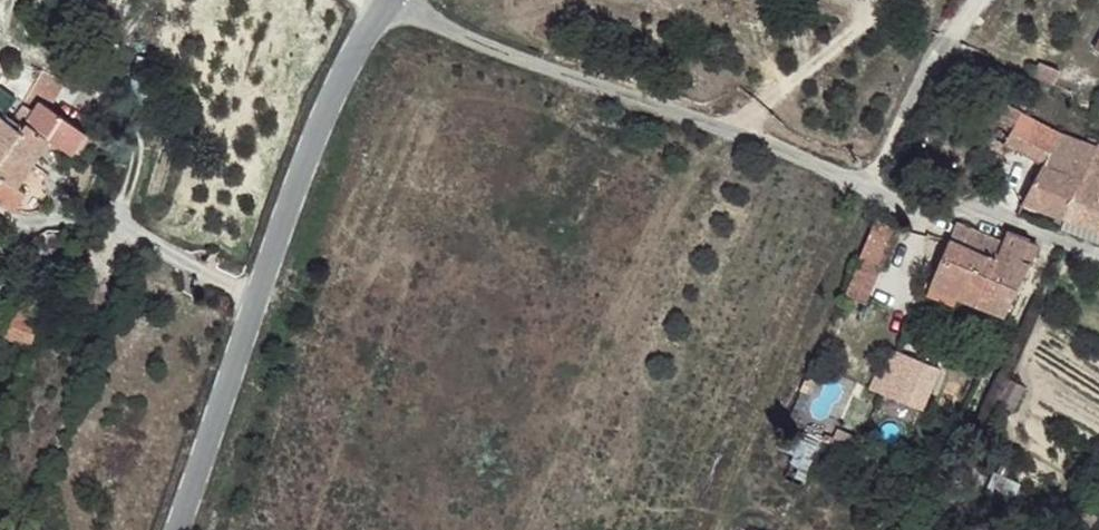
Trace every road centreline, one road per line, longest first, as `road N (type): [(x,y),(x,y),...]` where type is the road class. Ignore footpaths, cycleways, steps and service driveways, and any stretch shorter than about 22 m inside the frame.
road 1 (tertiary): [(382,8),(338,83),(300,177),(172,529)]
road 2 (residential): [(867,180),(382,8)]
road 3 (residential): [(867,180),(945,39)]

